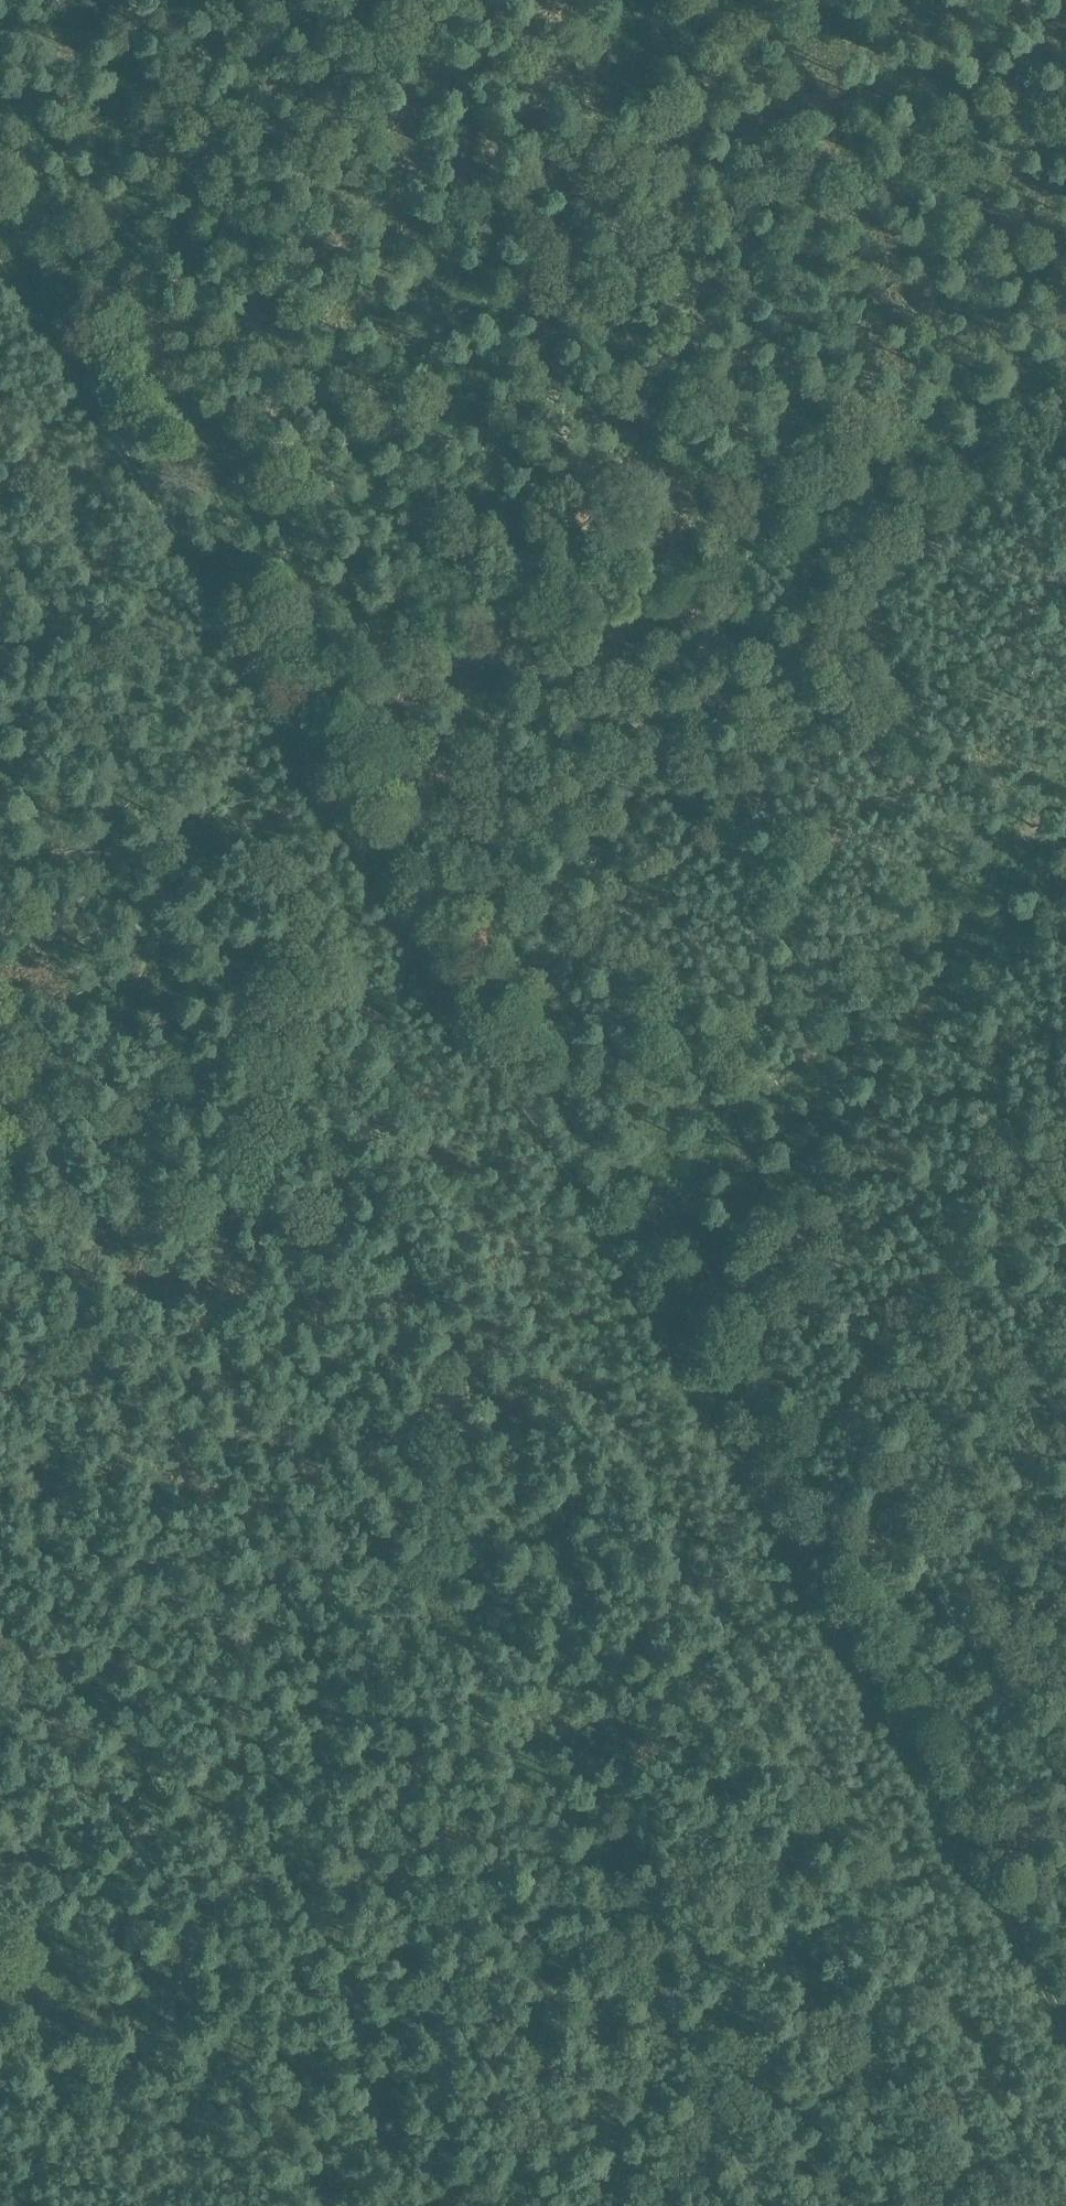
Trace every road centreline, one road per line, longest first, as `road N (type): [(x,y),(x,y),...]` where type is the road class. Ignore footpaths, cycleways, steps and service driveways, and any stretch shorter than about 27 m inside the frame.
road 1 (track): [(0,274),(387,914),(431,1022),(529,1129),(1065,2045)]

